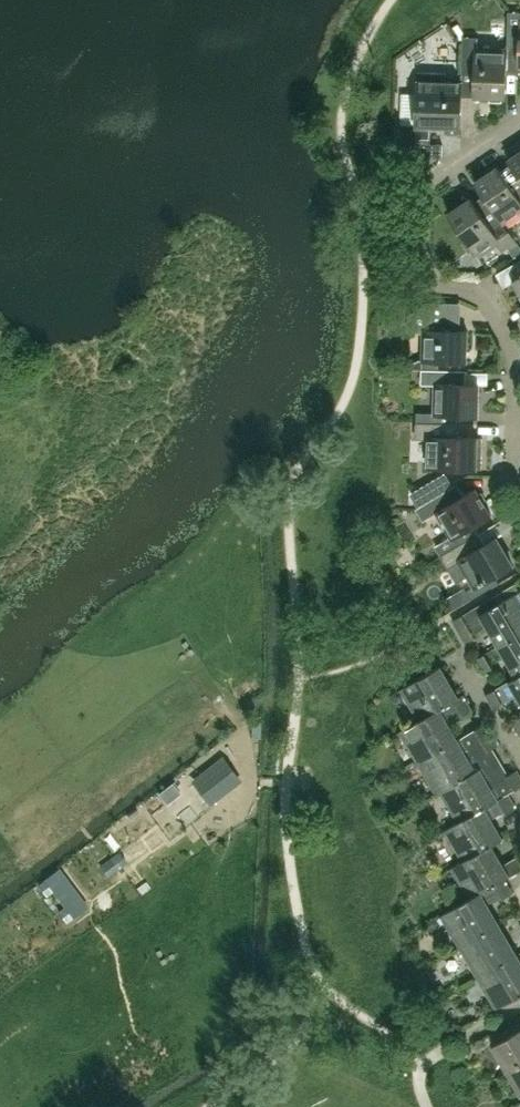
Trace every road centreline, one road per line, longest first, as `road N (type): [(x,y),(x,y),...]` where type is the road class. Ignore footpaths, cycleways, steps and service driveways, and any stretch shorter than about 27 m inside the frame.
road 1 (residential): [(519,486),(516,354),(480,299),(437,286),(420,263),(422,179),(519,114)]

